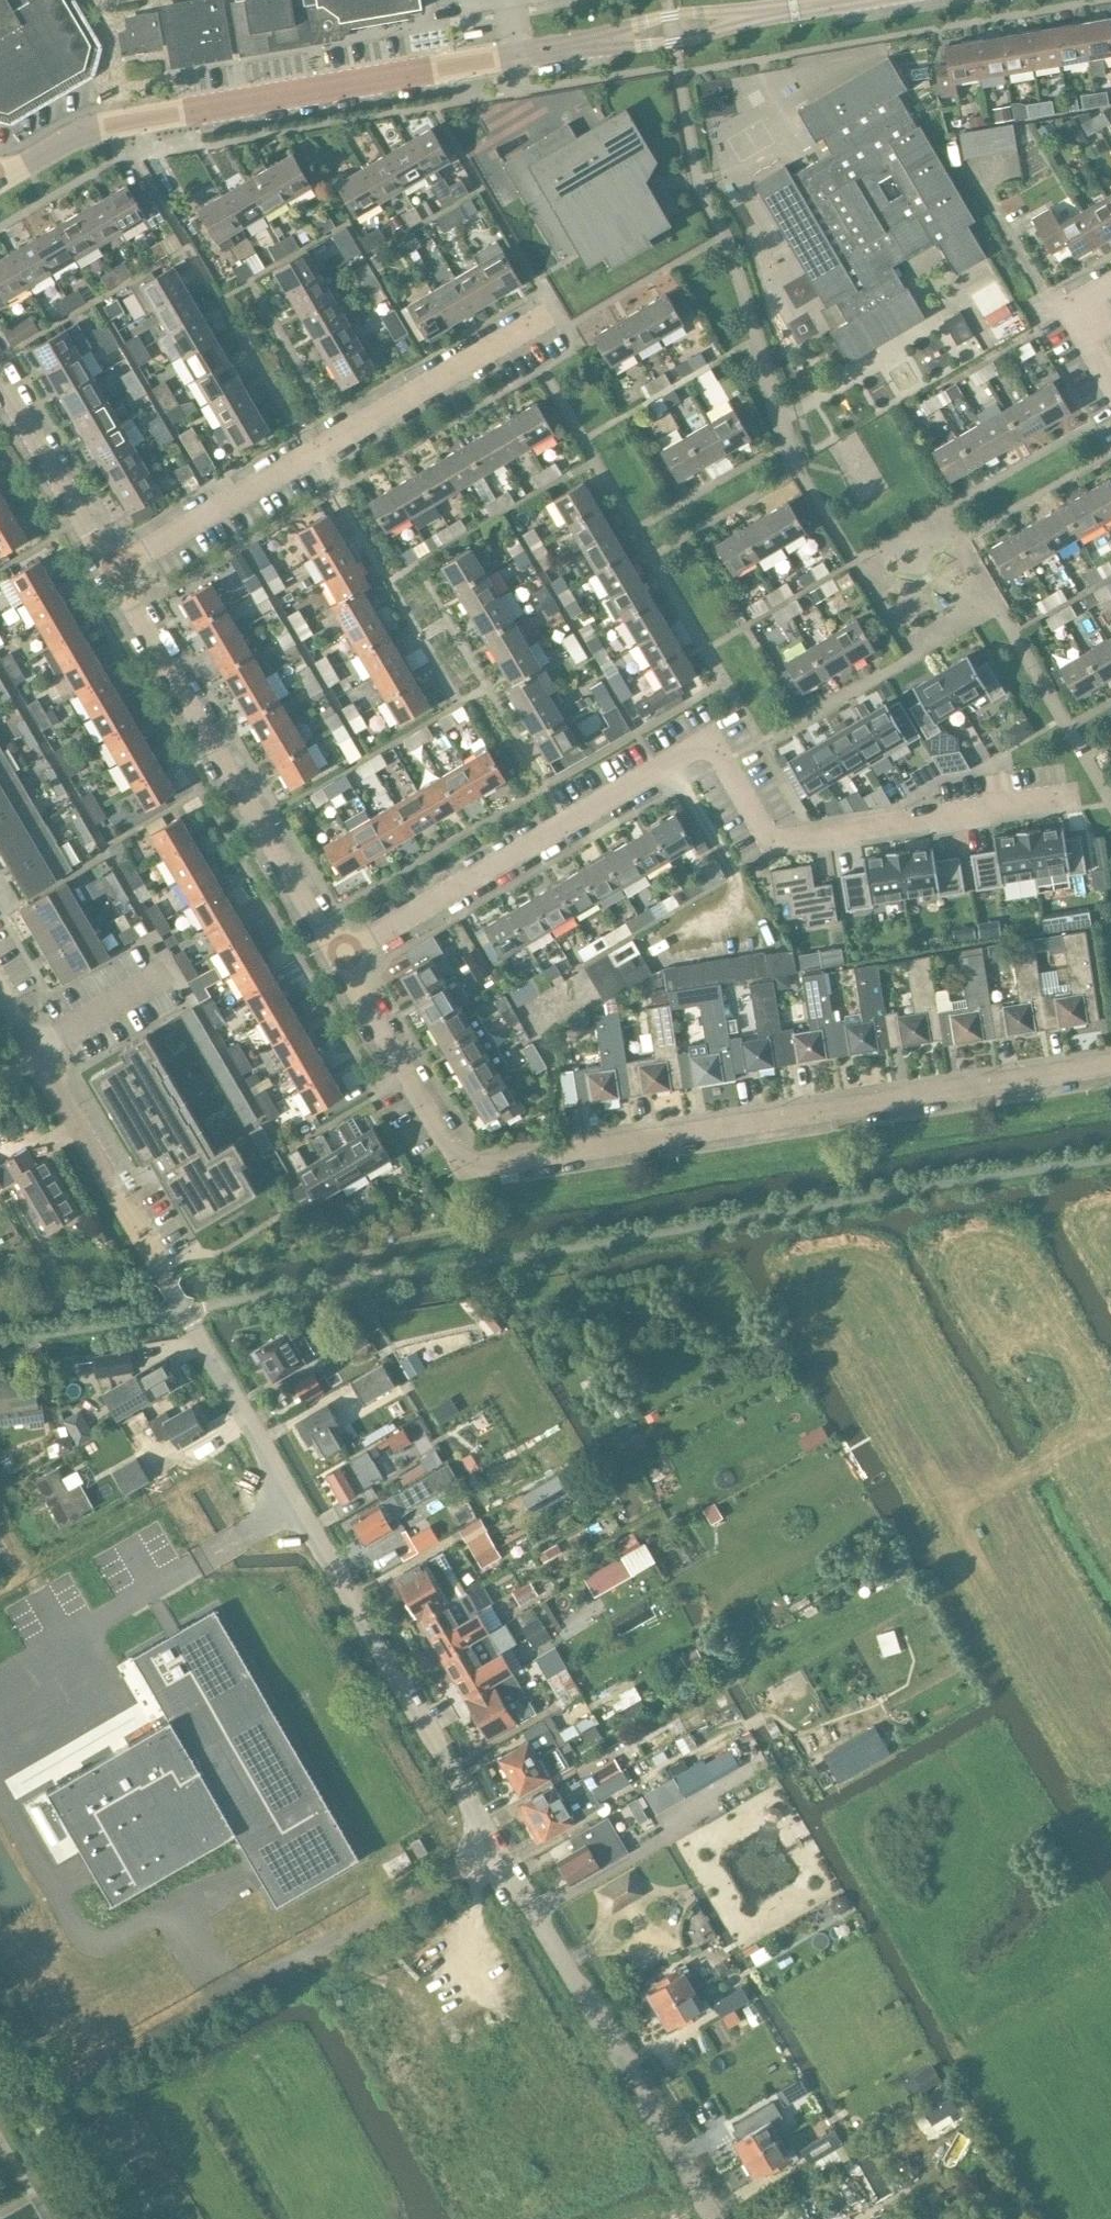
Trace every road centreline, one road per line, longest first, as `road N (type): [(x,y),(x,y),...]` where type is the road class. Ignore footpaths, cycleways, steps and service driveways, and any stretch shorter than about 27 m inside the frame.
road 1 (unclassified): [(711,2218),(163,1275)]
road 2 (residential): [(337,956),(450,1147),(462,1160),(483,1163),(1110,1066)]
road 3 (tertiary): [(0,182),(95,128),(863,0)]
road 4 (residential): [(337,956),(706,741),(771,842),(1078,796)]
road 5 (residential): [(113,566),(552,312)]
road 6 (residential): [(113,566),(337,956)]
road 7 (residential): [(163,1275),(0,997)]
road 8 (residential): [(0,381),(113,566)]
road 9 (residential): [(1110,384),(1066,308),(1110,282)]

